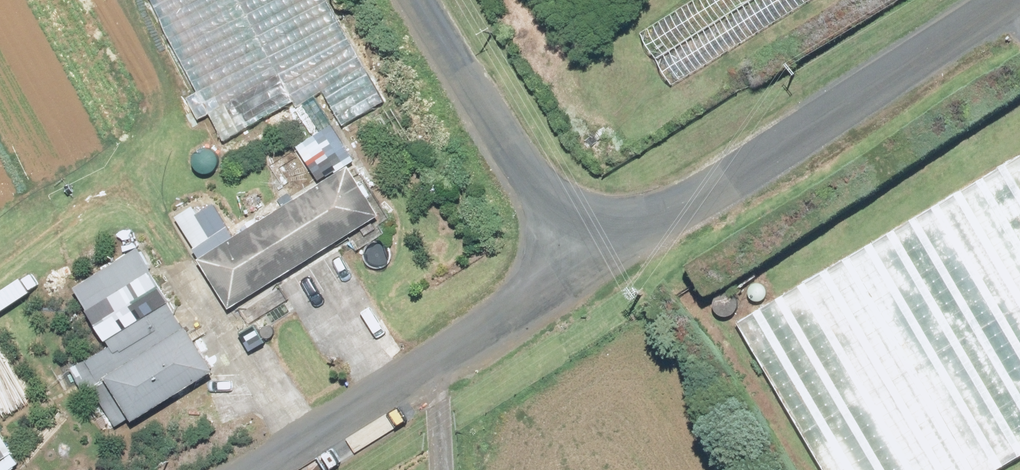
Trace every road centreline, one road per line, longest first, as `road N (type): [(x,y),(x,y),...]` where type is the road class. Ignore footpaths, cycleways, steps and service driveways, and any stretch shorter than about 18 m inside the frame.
road 1 (unclassified): [(584,269),(1015,0)]
road 2 (unclassified): [(268,469),(584,269)]
road 3 (unclassified): [(584,269),(421,0)]

